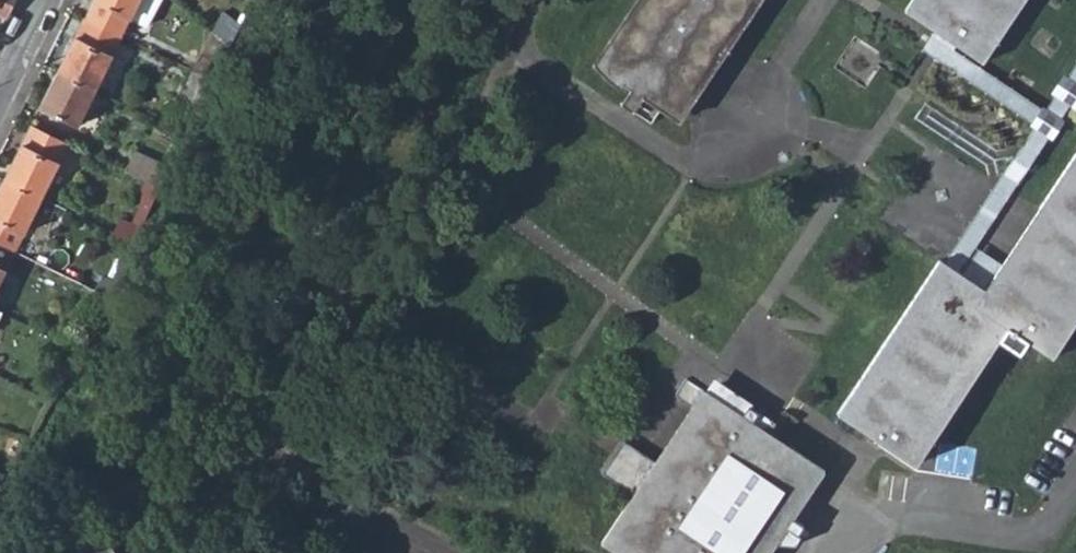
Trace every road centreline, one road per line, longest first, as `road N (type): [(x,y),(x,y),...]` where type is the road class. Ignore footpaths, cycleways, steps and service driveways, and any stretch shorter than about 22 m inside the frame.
road 1 (residential): [(58,0),(0,118)]

